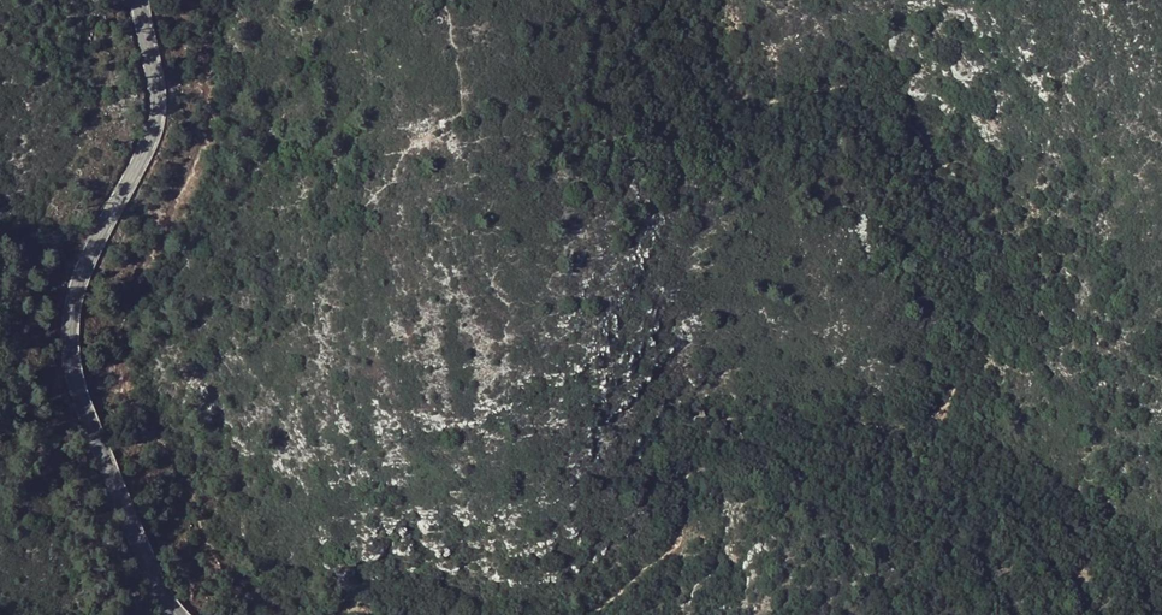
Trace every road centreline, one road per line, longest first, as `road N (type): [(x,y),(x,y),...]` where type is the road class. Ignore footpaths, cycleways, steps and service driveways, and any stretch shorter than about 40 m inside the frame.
road 1 (tertiary): [(177,614),(151,573),(90,424),(68,336),(84,265),(154,125),(154,72),(138,0)]

